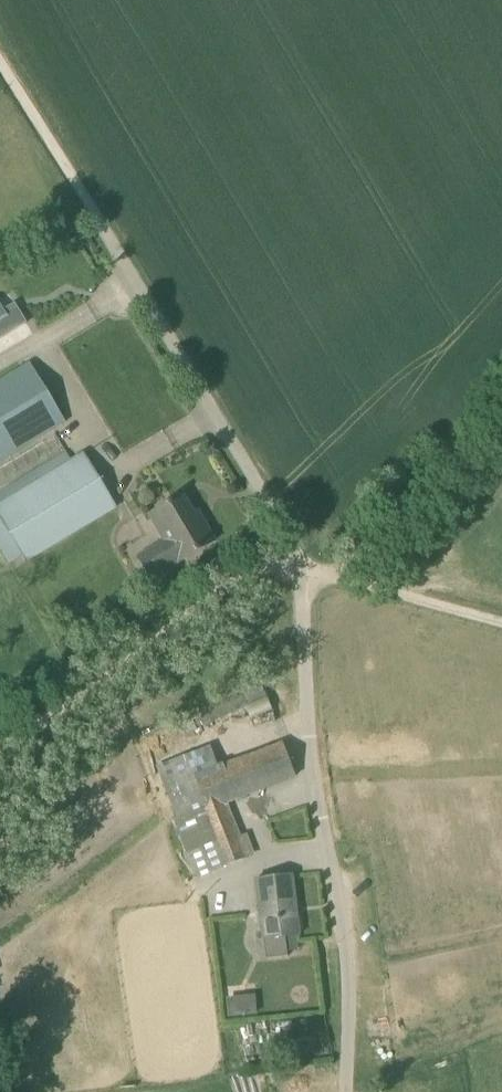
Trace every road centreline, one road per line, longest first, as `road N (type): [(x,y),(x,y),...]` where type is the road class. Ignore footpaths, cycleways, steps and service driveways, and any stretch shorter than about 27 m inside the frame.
road 1 (unclassified): [(351,1091),(333,852),(314,749),(302,610),(313,574),(121,258)]
road 2 (track): [(313,574),(257,571),(201,602),(85,697),(0,747)]
road 3 (track): [(501,391),(388,535),(350,565),(313,574)]
road 4 (track): [(121,258),(0,58)]
road 5 (track): [(501,623),(313,574)]

